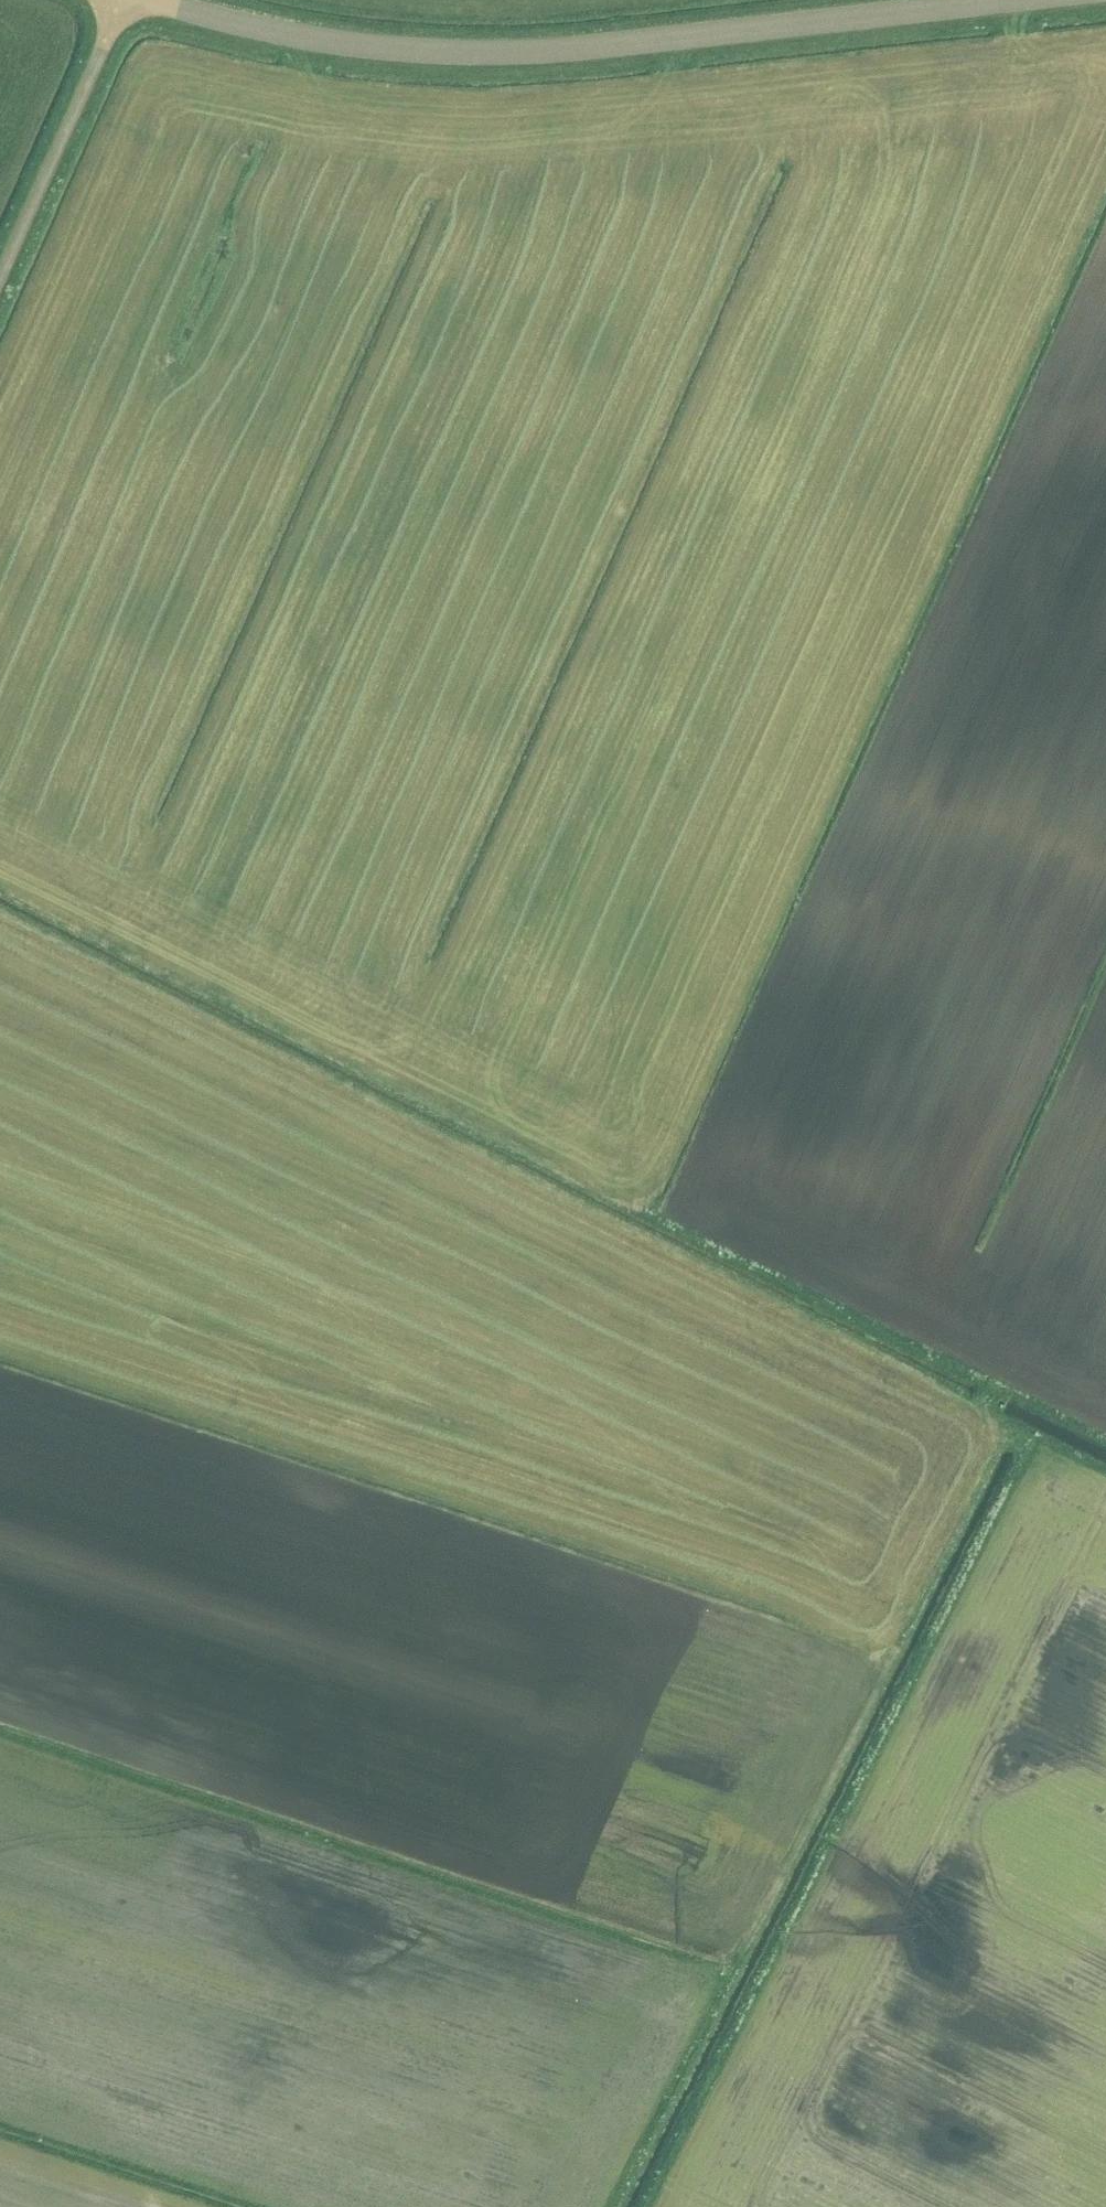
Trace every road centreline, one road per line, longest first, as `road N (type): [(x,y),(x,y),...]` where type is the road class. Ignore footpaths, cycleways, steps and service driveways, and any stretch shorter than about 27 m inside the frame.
road 1 (tertiary): [(1013,0),(511,54),(302,39),(141,0)]
road 2 (unclassified): [(0,275),(124,0)]

